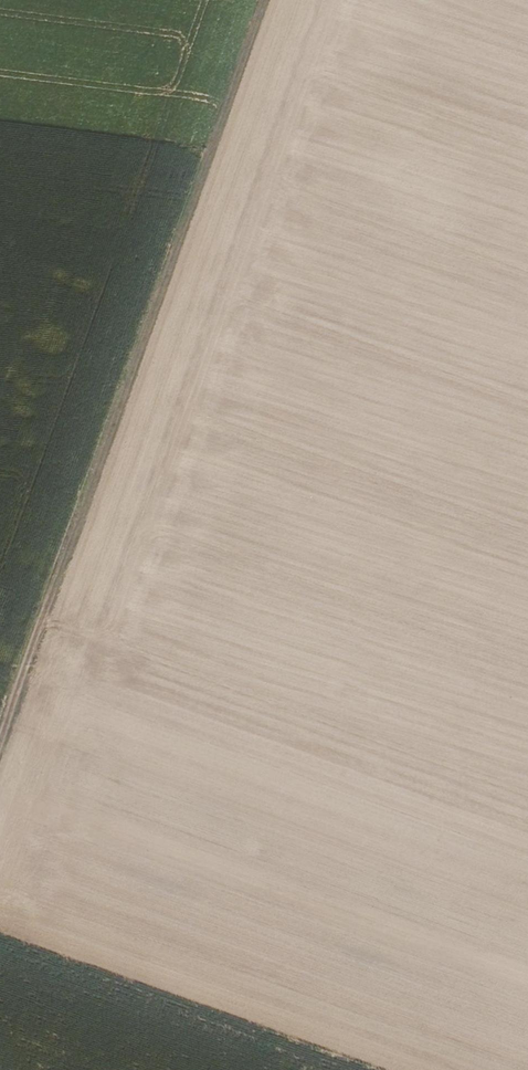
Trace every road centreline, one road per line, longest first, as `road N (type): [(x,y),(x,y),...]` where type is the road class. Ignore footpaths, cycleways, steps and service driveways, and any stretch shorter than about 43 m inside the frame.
road 1 (track): [(0,778),(279,0)]

